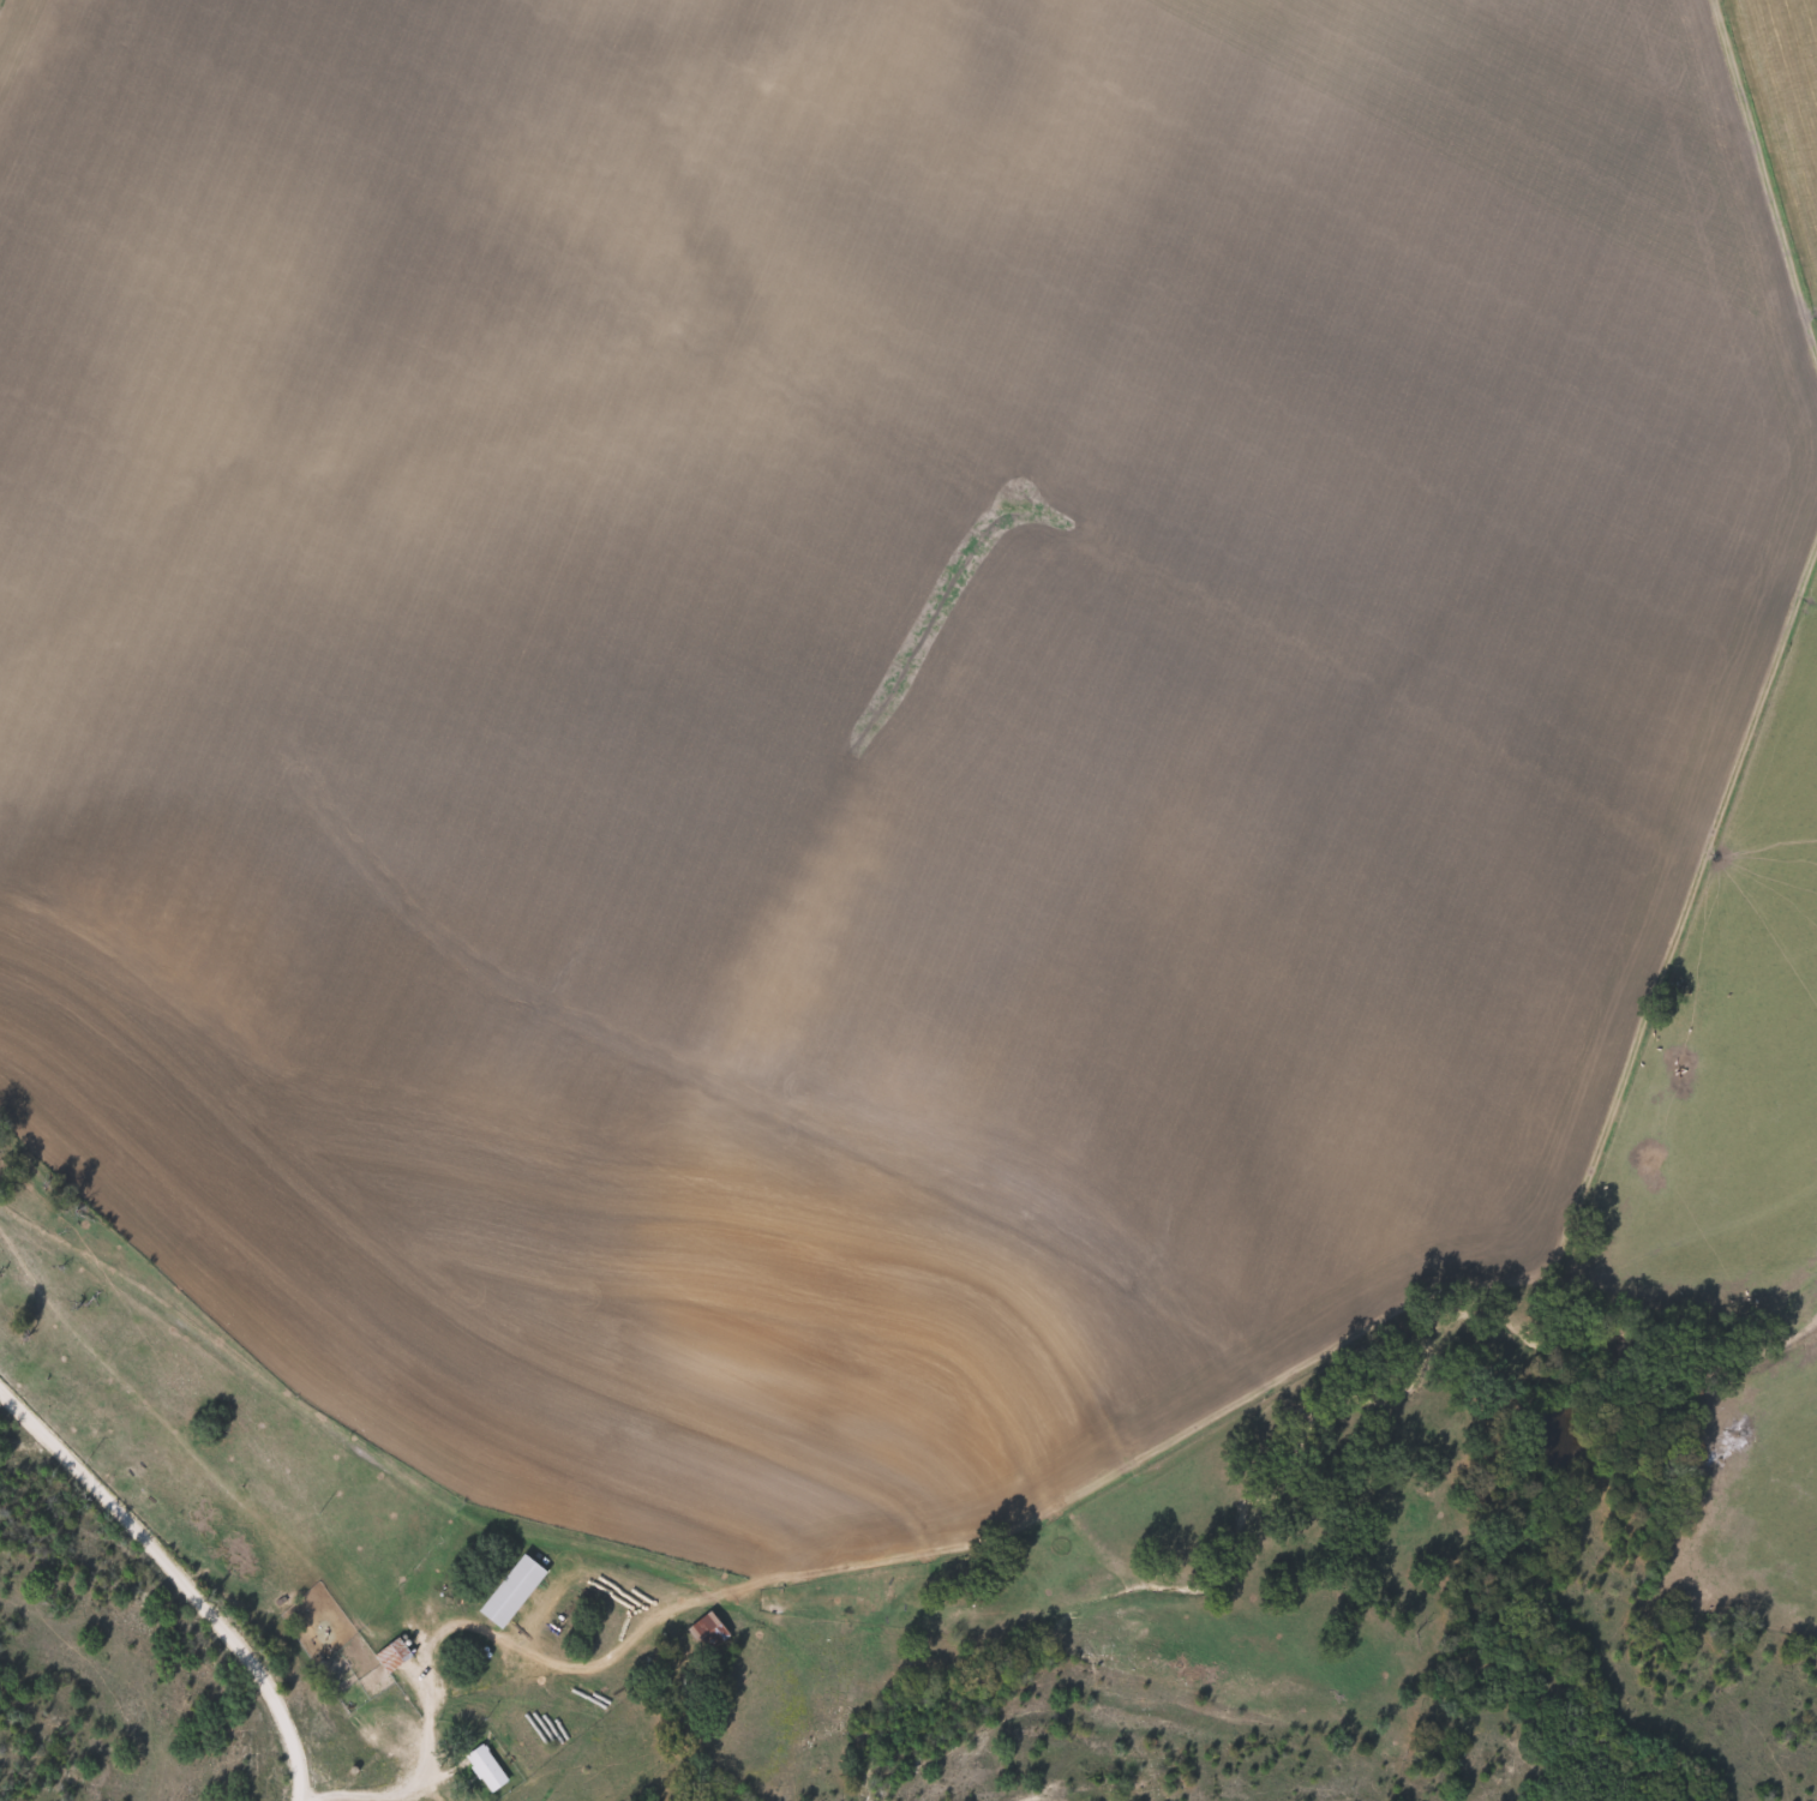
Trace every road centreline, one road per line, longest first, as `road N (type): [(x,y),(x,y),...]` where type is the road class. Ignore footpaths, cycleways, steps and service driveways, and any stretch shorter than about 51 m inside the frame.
road 1 (residential): [(266,1800),(248,1728),(0,1444)]

